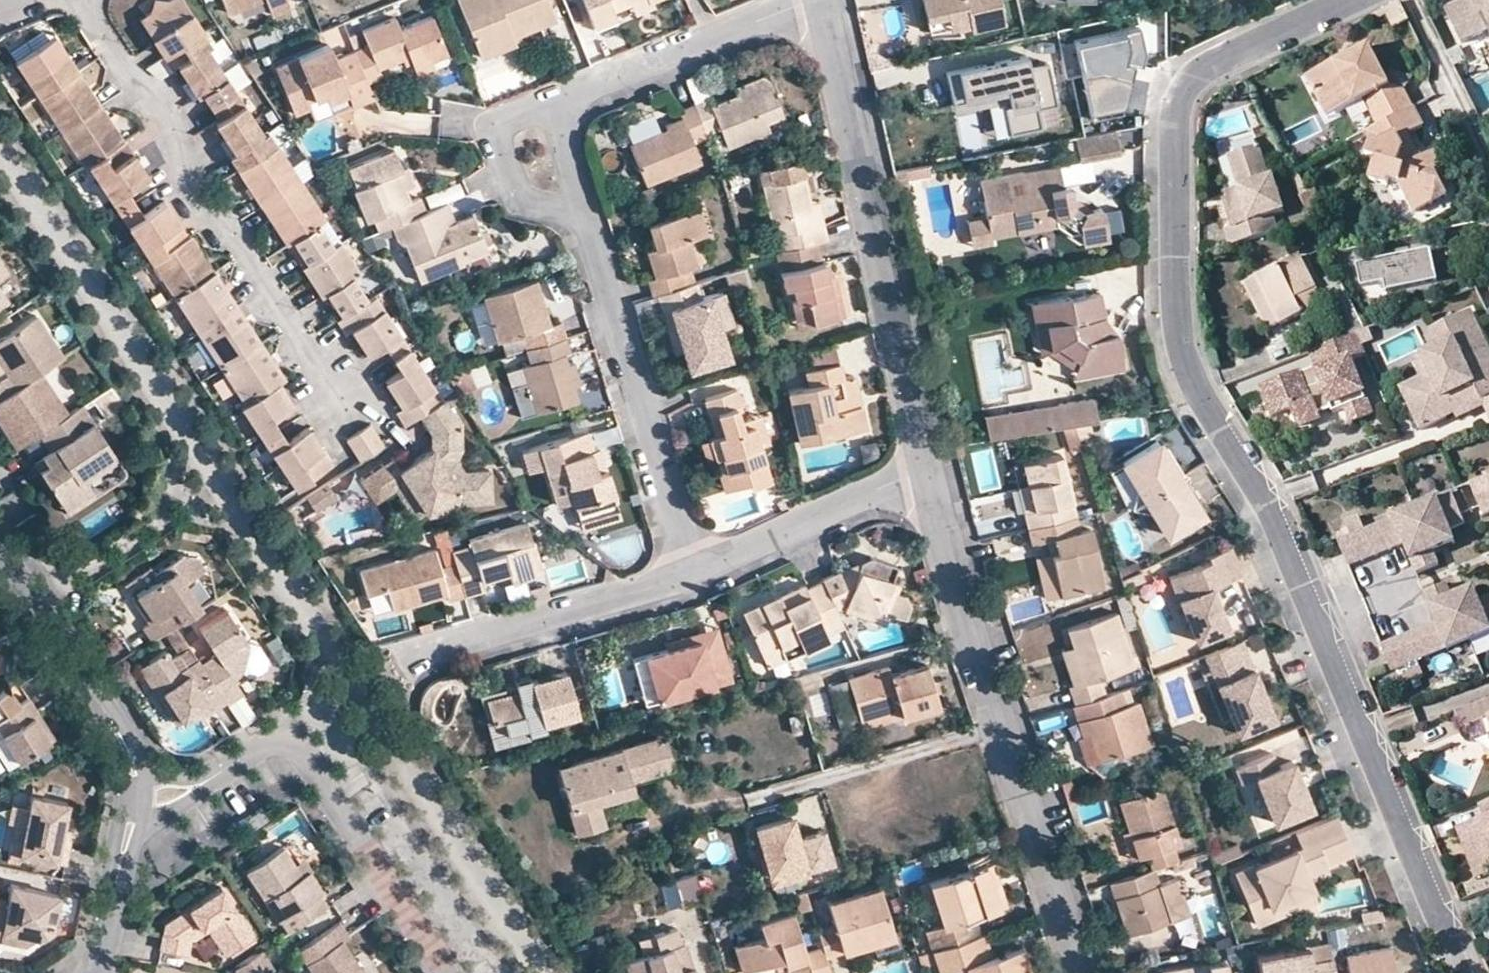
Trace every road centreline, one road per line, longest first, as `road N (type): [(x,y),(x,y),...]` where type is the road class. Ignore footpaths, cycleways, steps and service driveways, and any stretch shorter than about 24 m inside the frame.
road 1 (residential): [(1353,0),(1203,72),(1186,93),(1178,118),(1176,322),(1194,389),(1277,516),(1463,972)]
road 2 (residential): [(1081,972),(929,468)]
road 3 (residential): [(929,468),(823,0)]
road 4 (residential): [(330,384),(235,232),(187,183),(178,129),(129,74),(86,0)]
road 5 (residential): [(694,579),(582,205)]
road 6 (residential): [(204,782),(271,741),(300,747),(453,972)]
road 7 (residential): [(356,681),(694,579)]
road 8 (residential): [(554,100),(813,0)]
road 9 (residential): [(694,579),(929,468)]
road 10 (residential): [(0,551),(118,730)]
road 11 (residential): [(554,100),(501,124),(494,136),(523,202),(582,205)]

